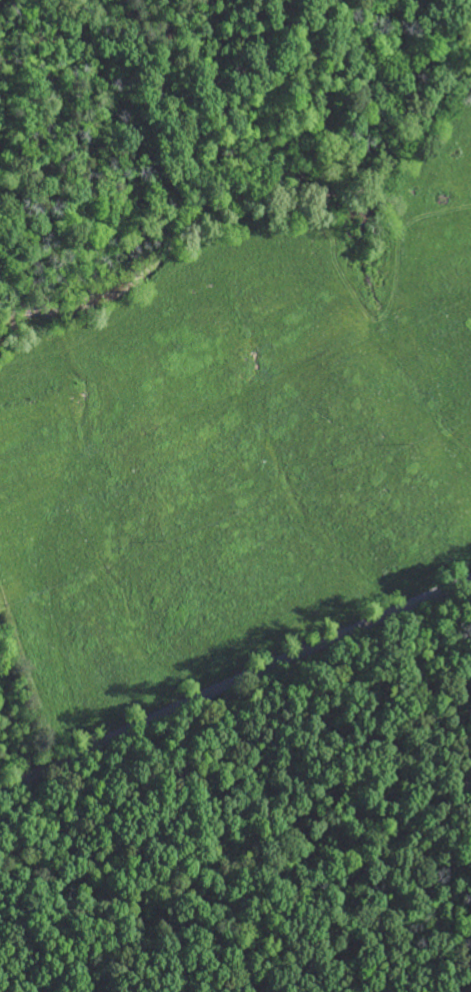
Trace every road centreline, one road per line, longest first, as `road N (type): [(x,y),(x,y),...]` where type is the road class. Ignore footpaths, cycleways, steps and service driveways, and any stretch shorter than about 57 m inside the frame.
road 1 (tertiary): [(0,792),(470,580)]

